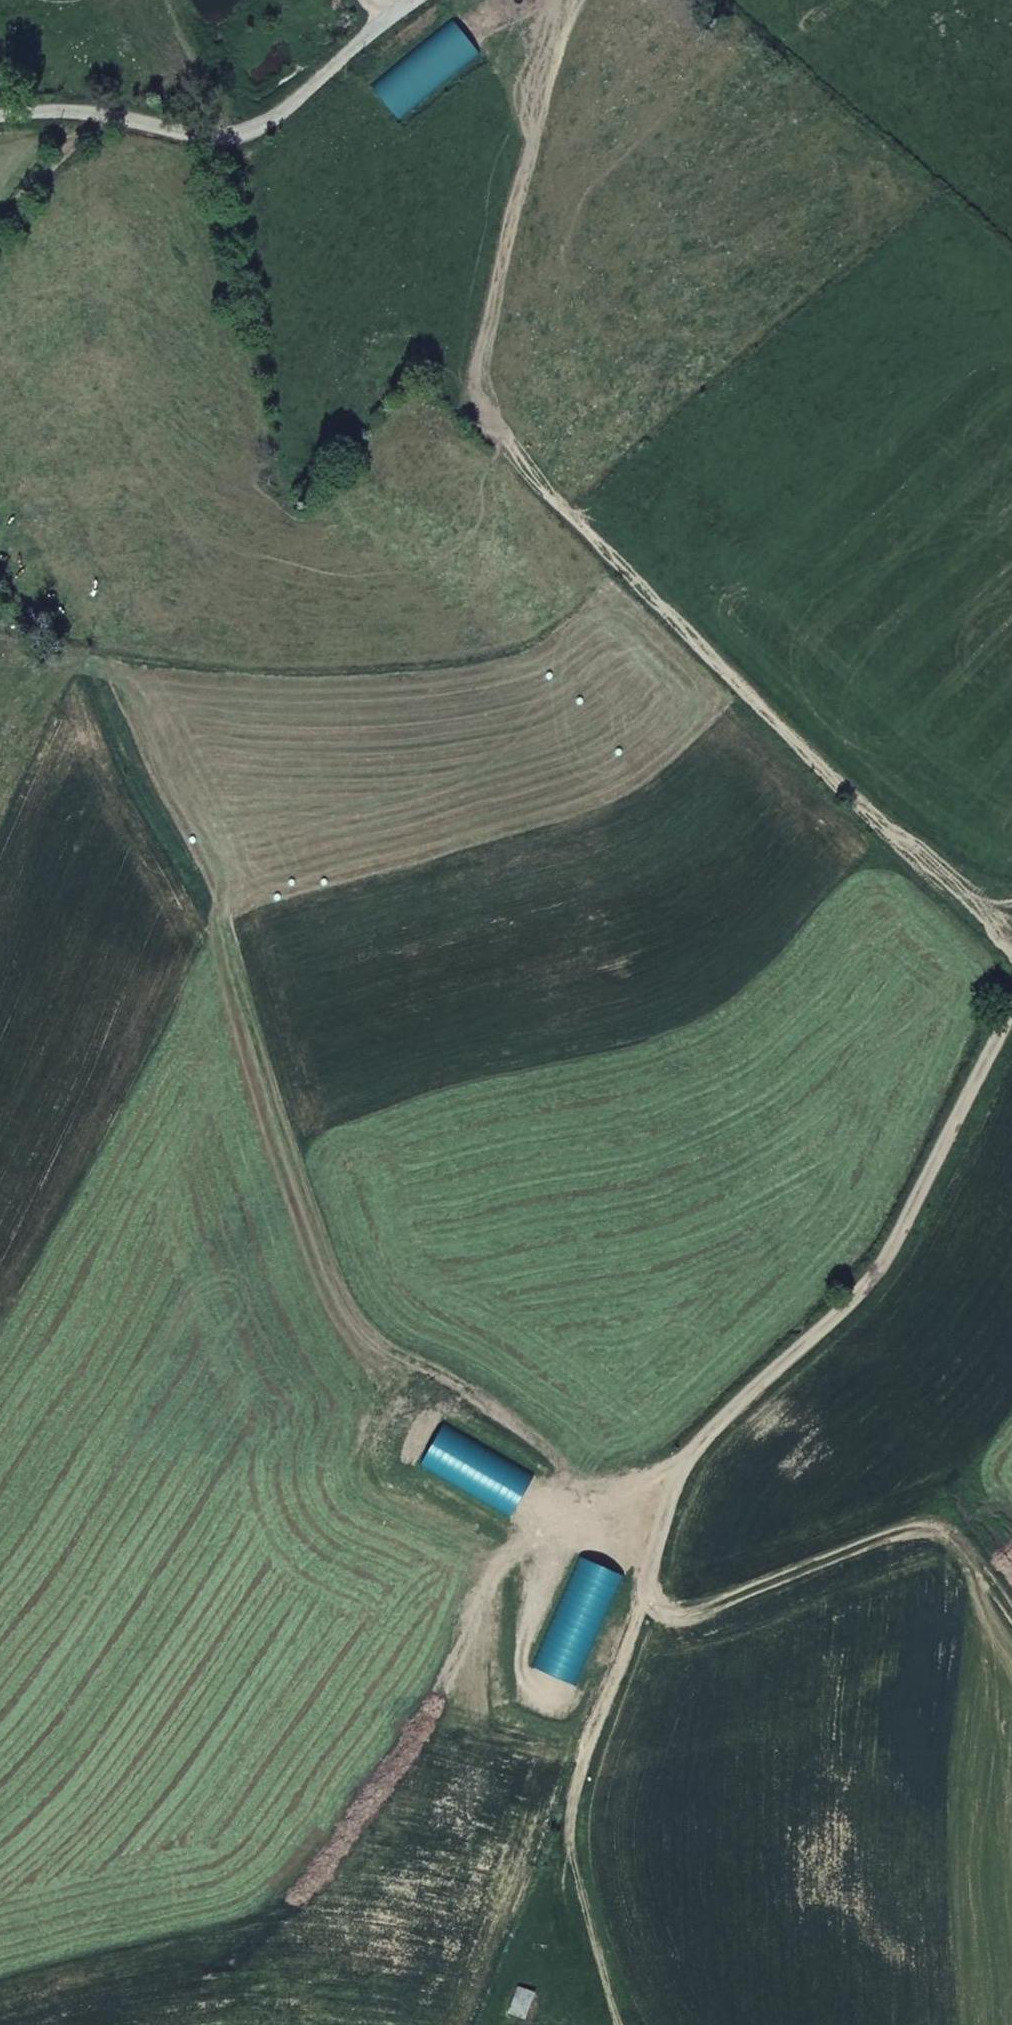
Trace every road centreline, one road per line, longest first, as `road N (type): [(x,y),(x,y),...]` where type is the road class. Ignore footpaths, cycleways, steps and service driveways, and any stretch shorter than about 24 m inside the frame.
road 1 (residential): [(0,115),(127,121),(213,143),(274,115),(408,0)]

